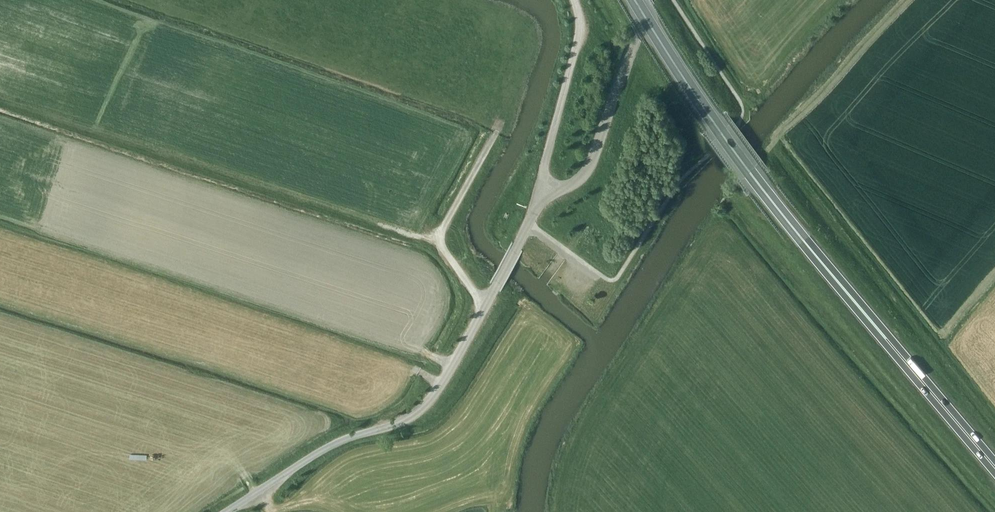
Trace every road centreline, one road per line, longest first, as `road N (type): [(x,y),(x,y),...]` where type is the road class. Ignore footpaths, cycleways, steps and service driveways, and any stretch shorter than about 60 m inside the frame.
road 1 (trunk): [(994,468),(751,174),(635,0)]
road 2 (tertiary): [(385,428),(438,392),(546,195),(591,163),(647,0)]
road 3 (track): [(546,195),(545,168),(579,39),(576,0)]
road 4 (tertiary): [(385,428),(333,445),(226,511)]

